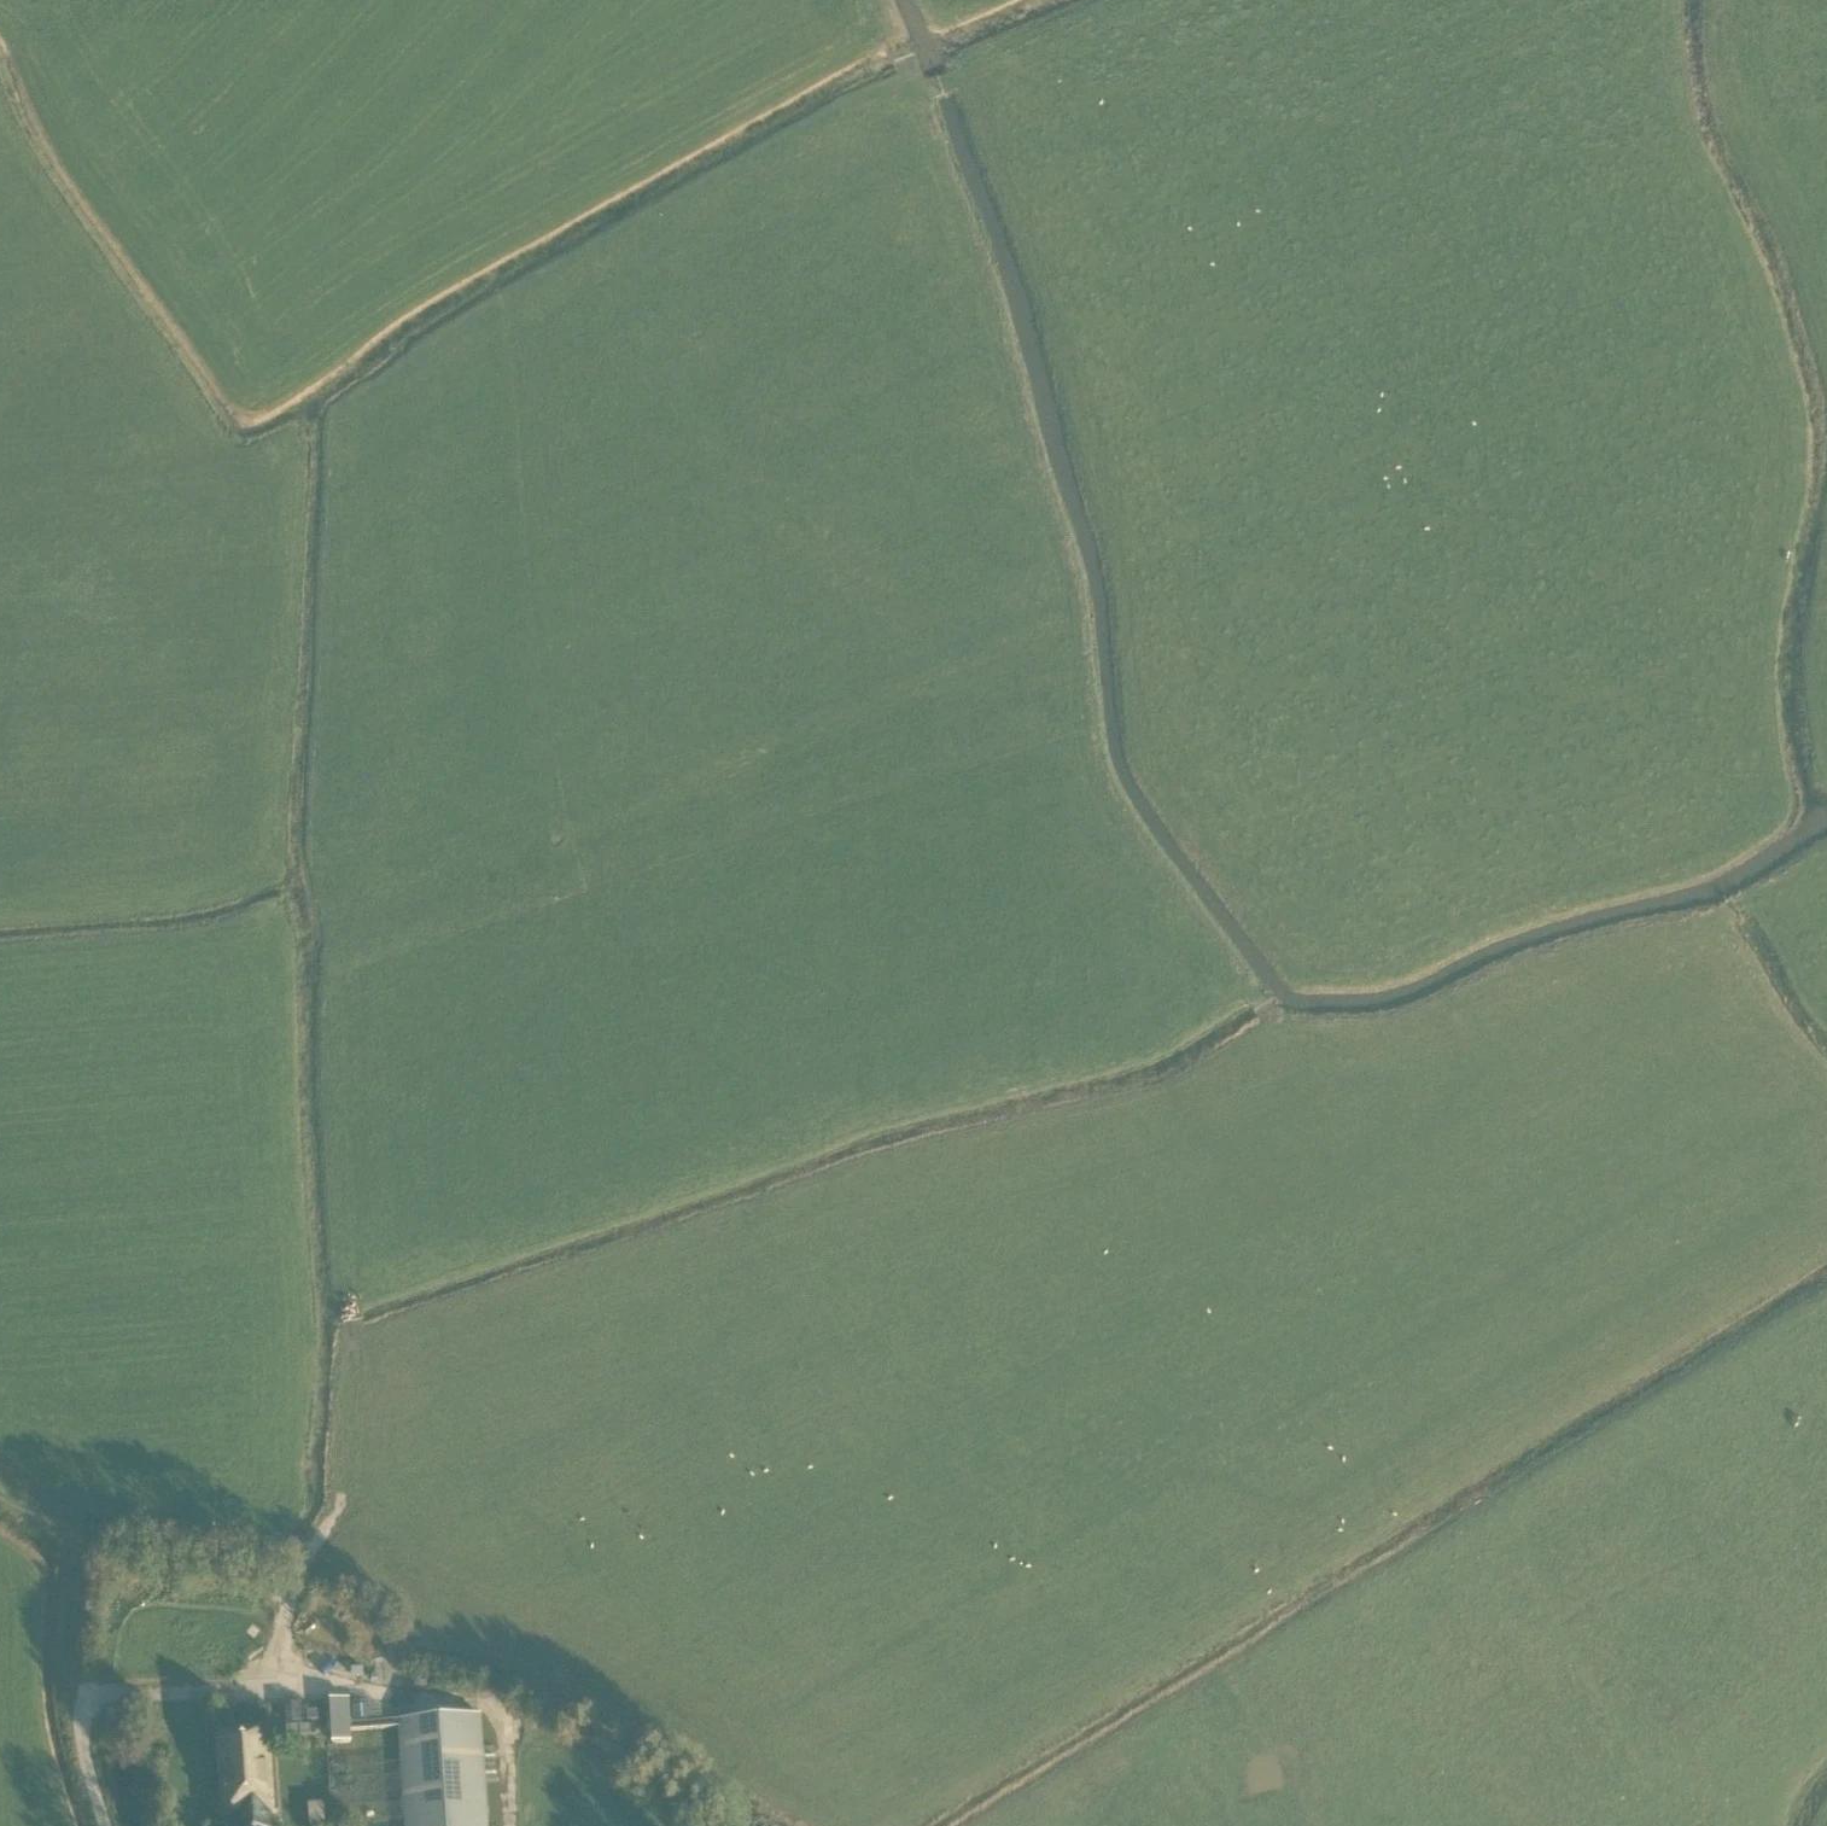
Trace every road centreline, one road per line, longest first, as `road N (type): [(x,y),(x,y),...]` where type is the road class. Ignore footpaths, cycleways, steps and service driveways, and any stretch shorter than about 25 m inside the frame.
road 1 (track): [(81,1696),(79,1580),(67,1540),(0,1495)]
road 2 (unclassified): [(111,1825),(81,1696)]

